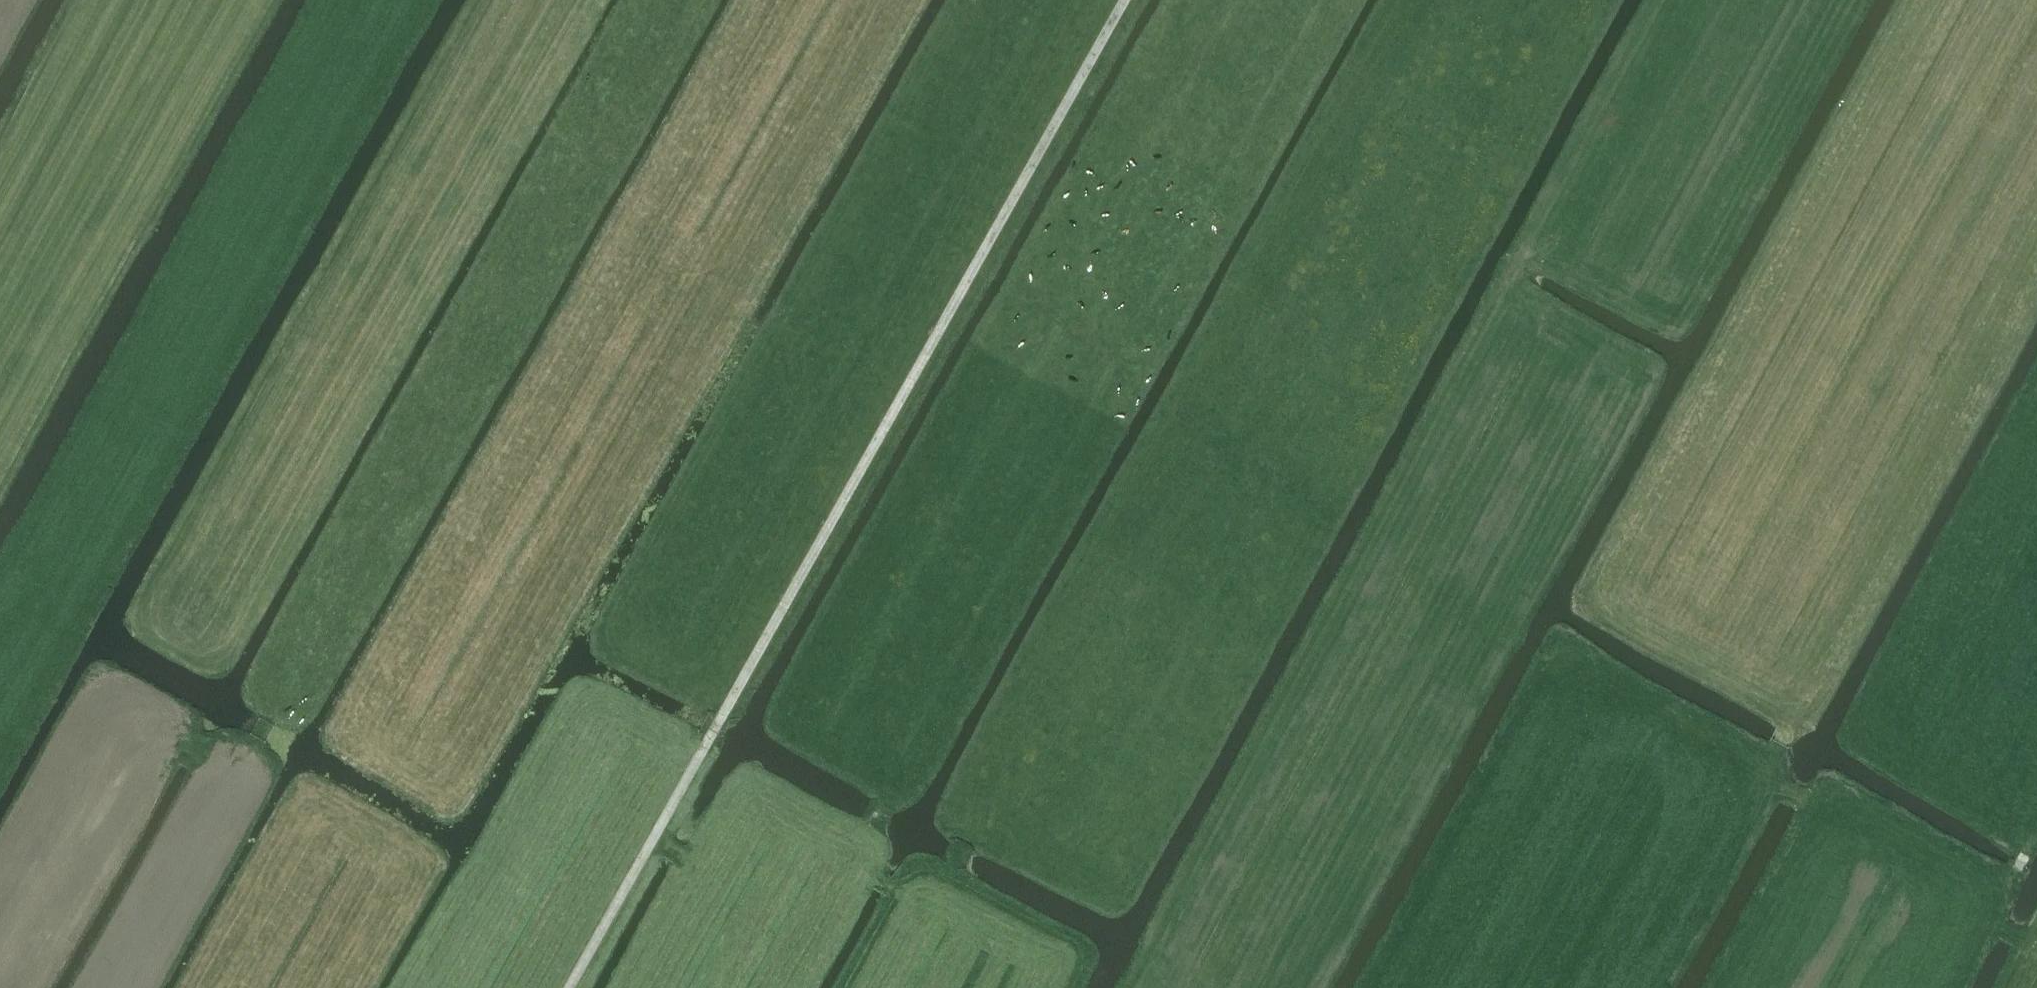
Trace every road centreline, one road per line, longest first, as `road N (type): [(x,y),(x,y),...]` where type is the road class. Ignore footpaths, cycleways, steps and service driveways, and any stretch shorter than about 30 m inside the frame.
road 1 (track): [(1128,0),(572,987)]
road 2 (track): [(1955,987),(2036,838)]

